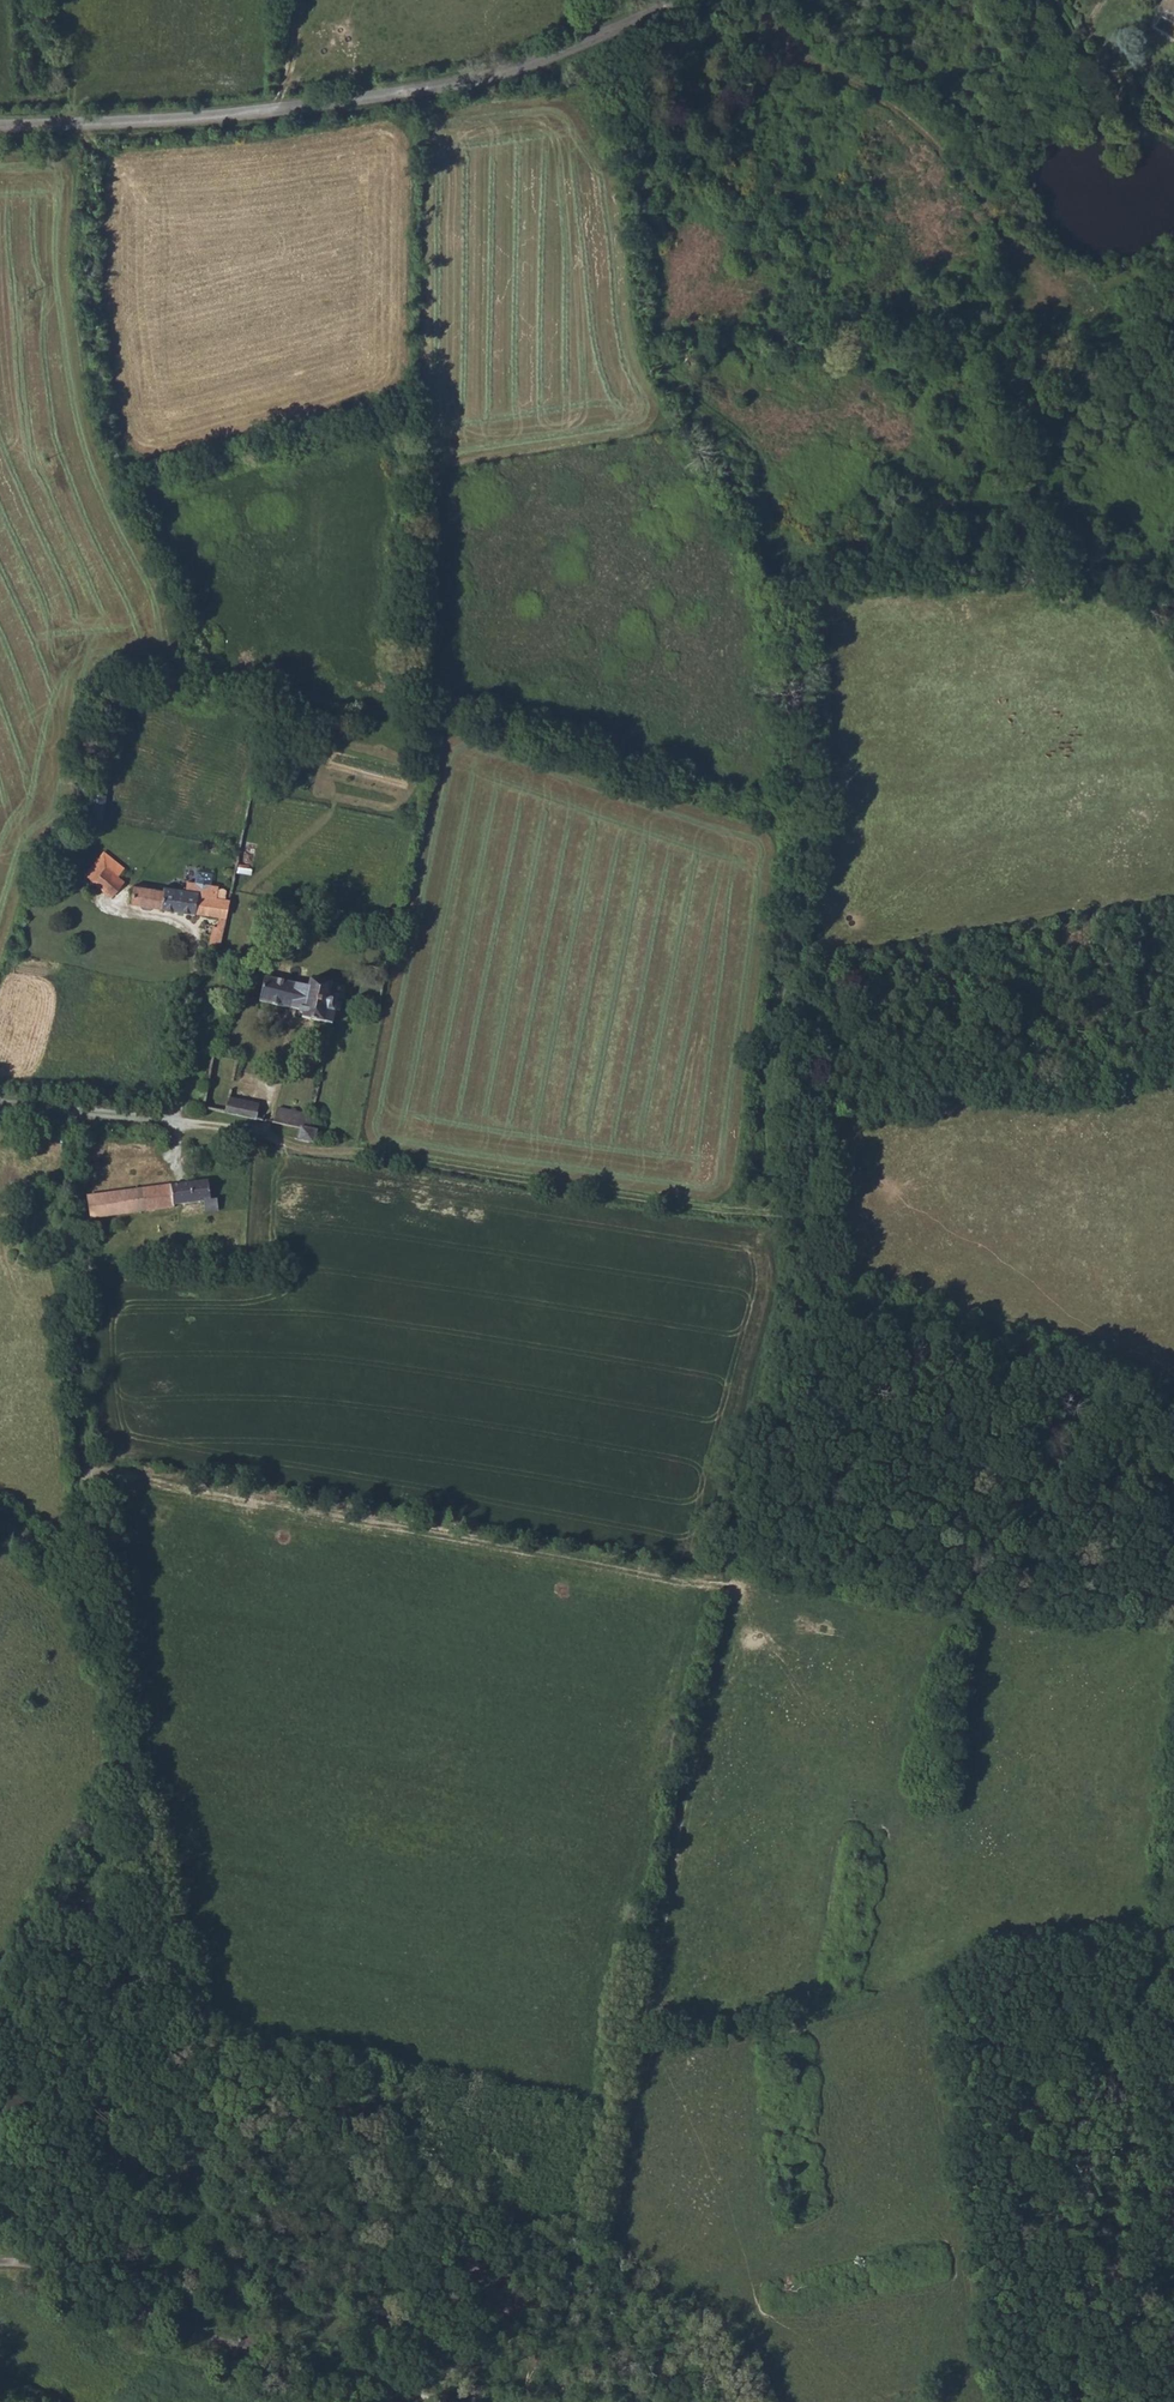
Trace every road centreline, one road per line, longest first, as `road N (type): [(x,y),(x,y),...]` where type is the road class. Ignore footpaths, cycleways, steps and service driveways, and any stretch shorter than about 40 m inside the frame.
road 1 (unclassified): [(682,0),(545,62),(374,97),(207,121),(0,125)]
road 2 (track): [(0,2260),(39,2258),(114,2300),(259,2356),(349,2380),(486,2401)]
road 3 (track): [(332,1152),(660,1204),(778,1214)]
road 4 (unclassified): [(93,823),(76,875),(87,895),(108,910),(186,928),(198,951),(198,1017),(177,1126)]
road 5 (track): [(78,1584),(91,1576),(94,1559),(69,1290)]
road 6 (unclassified): [(332,1152),(254,1132),(177,1126)]
road 7 (unclassified): [(177,1126),(175,1158),(161,1162),(108,1146),(90,1117)]

